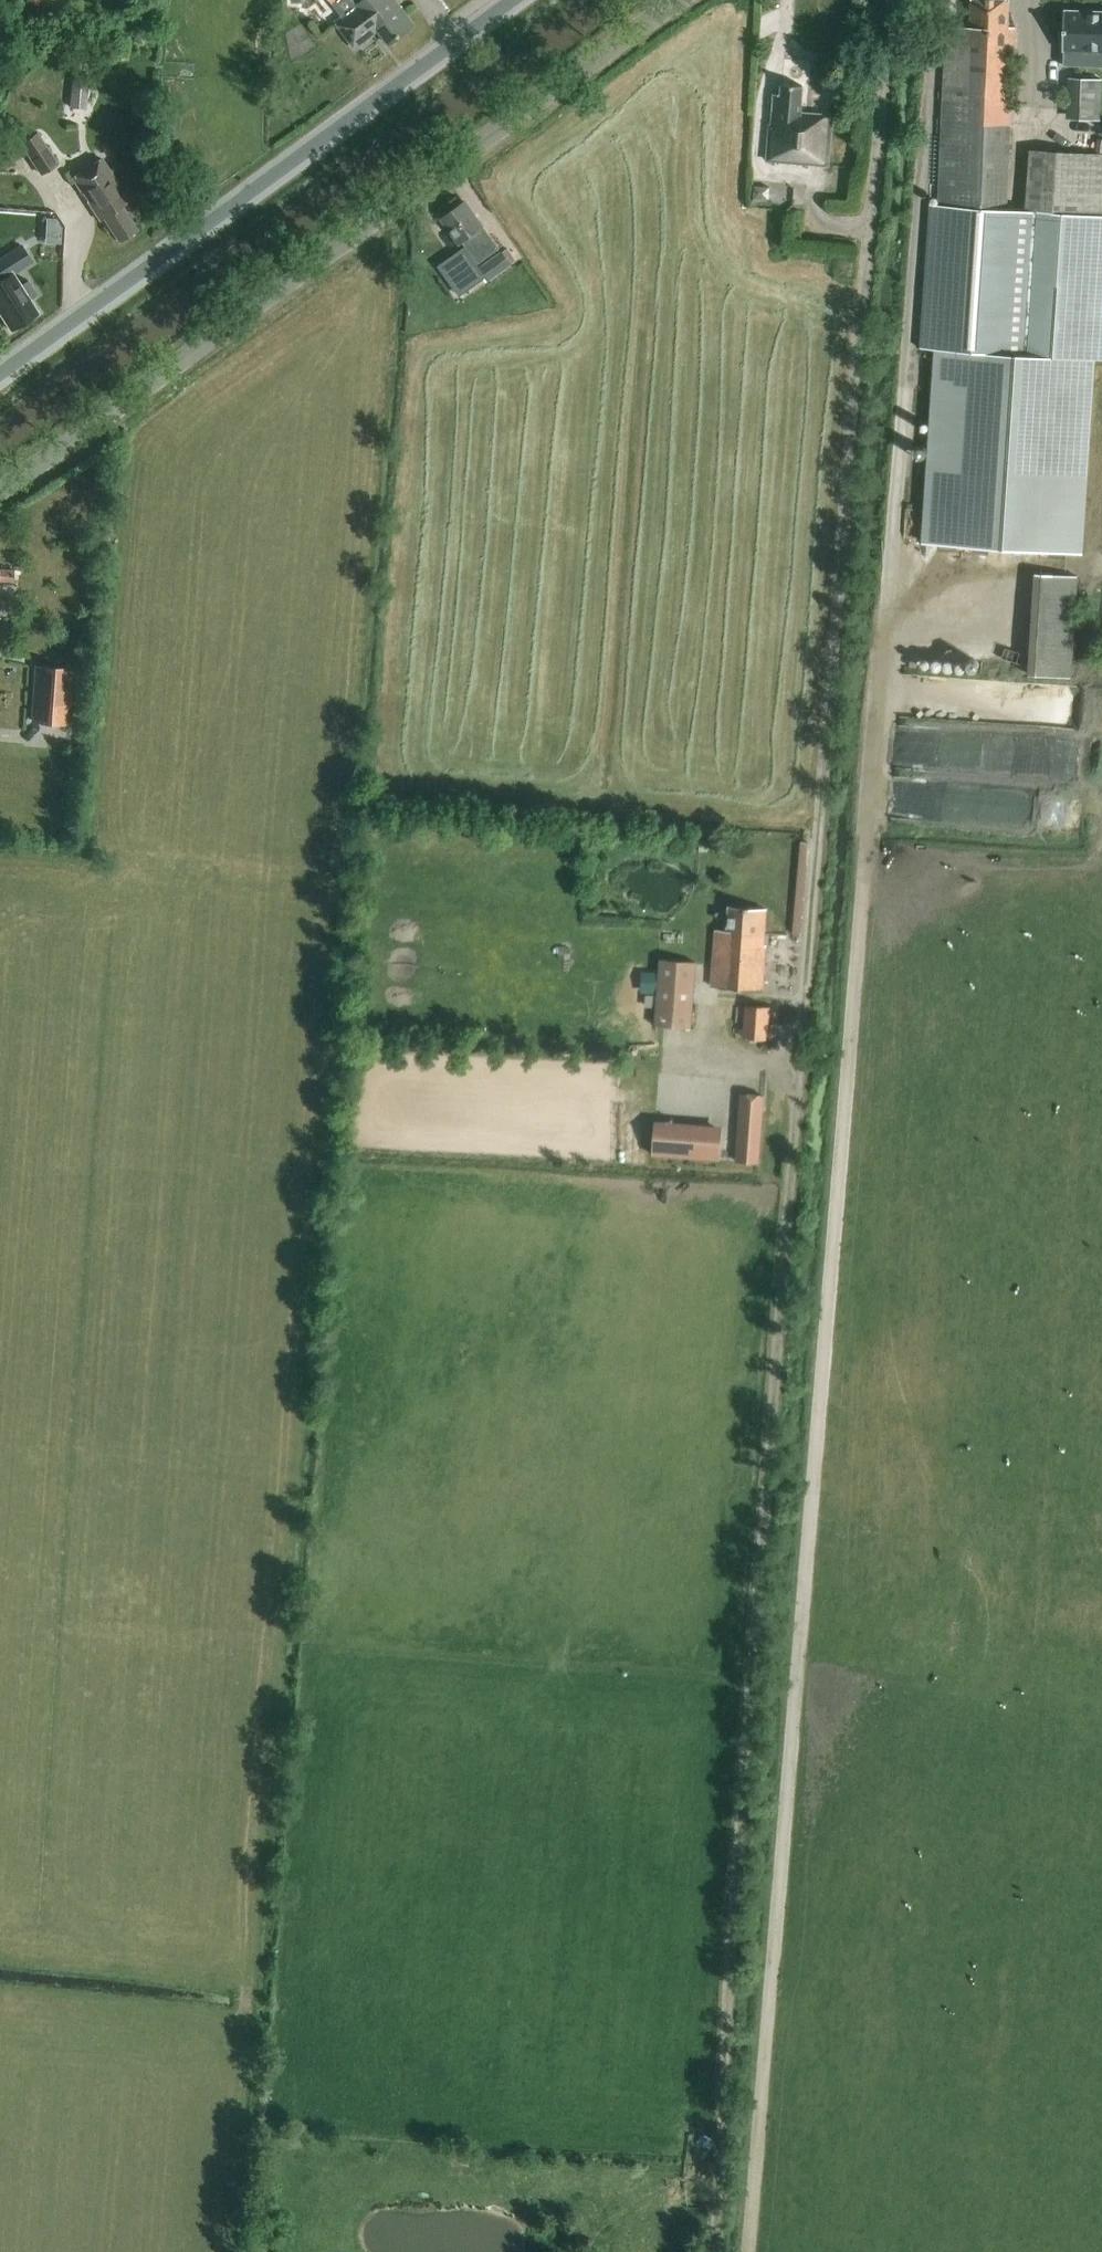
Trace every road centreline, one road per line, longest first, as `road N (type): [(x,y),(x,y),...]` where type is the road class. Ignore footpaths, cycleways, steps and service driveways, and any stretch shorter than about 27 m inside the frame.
road 1 (unclassified): [(0,491),(681,0)]
road 2 (secondary): [(0,374),(512,0)]

